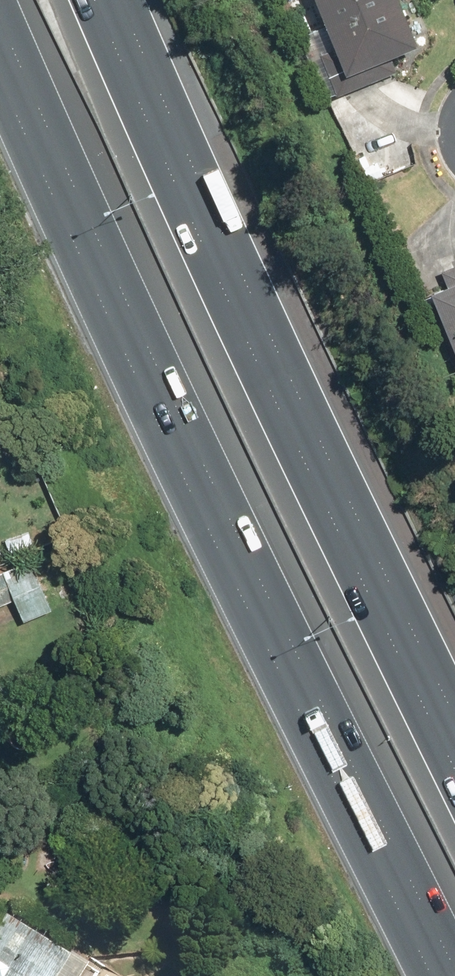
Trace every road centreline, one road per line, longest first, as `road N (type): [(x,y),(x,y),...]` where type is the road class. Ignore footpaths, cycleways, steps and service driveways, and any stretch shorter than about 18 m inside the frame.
road 1 (motorway): [(442,975),(135,375),(0,87)]
road 2 (motorway): [(96,0),(199,236),(454,755)]

